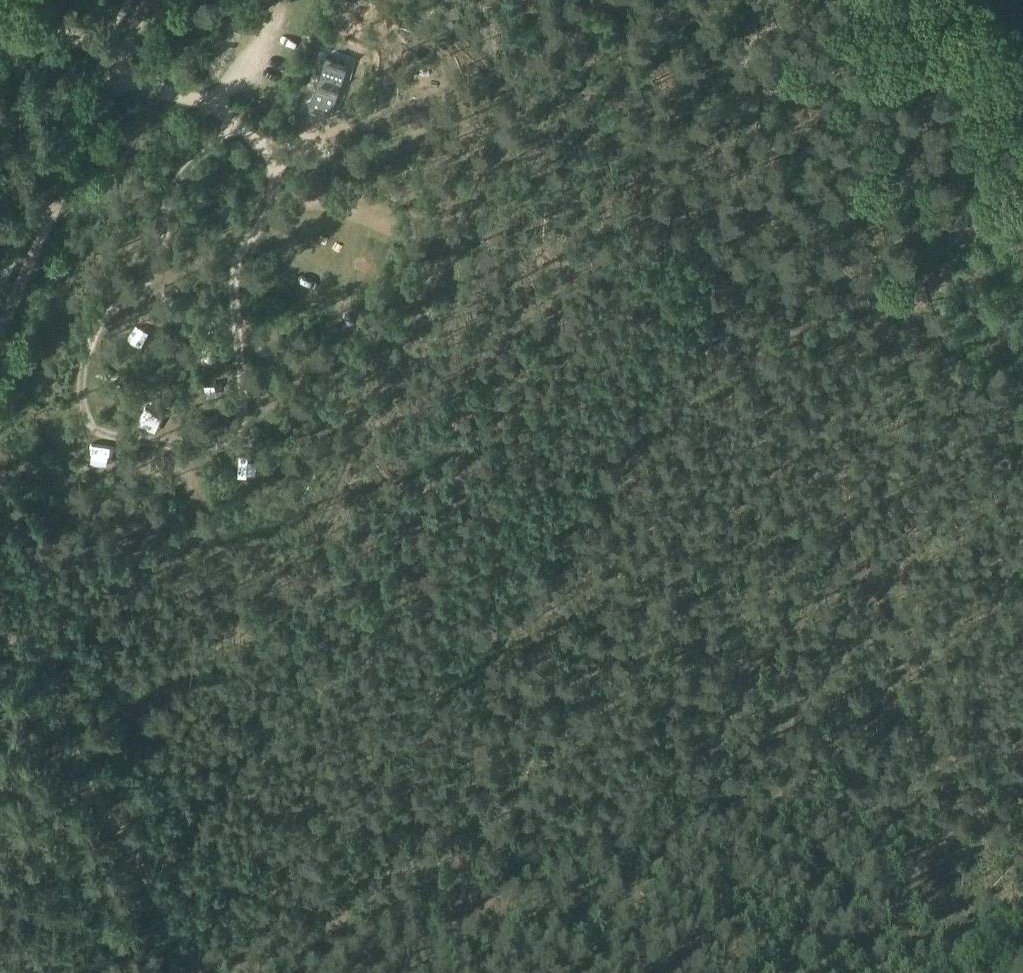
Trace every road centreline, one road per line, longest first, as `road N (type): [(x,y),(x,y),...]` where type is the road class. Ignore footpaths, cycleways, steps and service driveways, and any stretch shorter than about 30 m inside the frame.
road 1 (track): [(198,972),(0,610)]
road 2 (track): [(145,0),(0,314)]
road 3 (track): [(208,110),(98,52),(0,22)]

